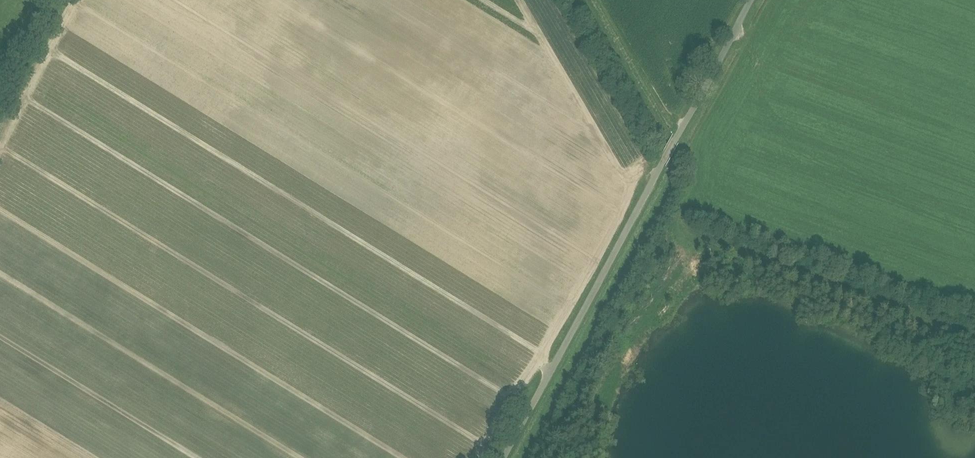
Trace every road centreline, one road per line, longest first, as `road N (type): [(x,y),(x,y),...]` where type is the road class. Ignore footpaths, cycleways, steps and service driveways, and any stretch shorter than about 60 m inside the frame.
road 1 (unclassified): [(760,0),(507,457)]

